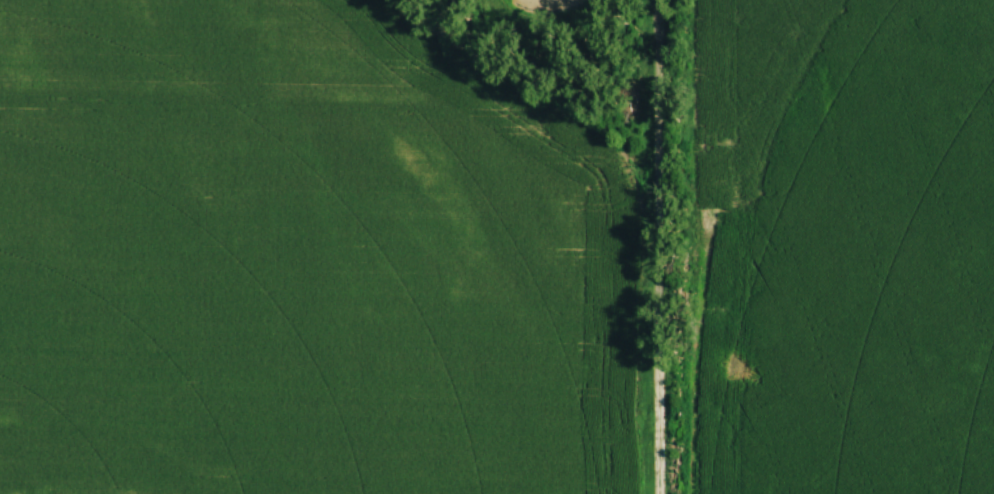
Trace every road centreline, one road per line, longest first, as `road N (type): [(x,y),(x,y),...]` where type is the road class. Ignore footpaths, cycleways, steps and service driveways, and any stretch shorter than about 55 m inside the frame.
road 1 (residential): [(657,0),(657,493)]

